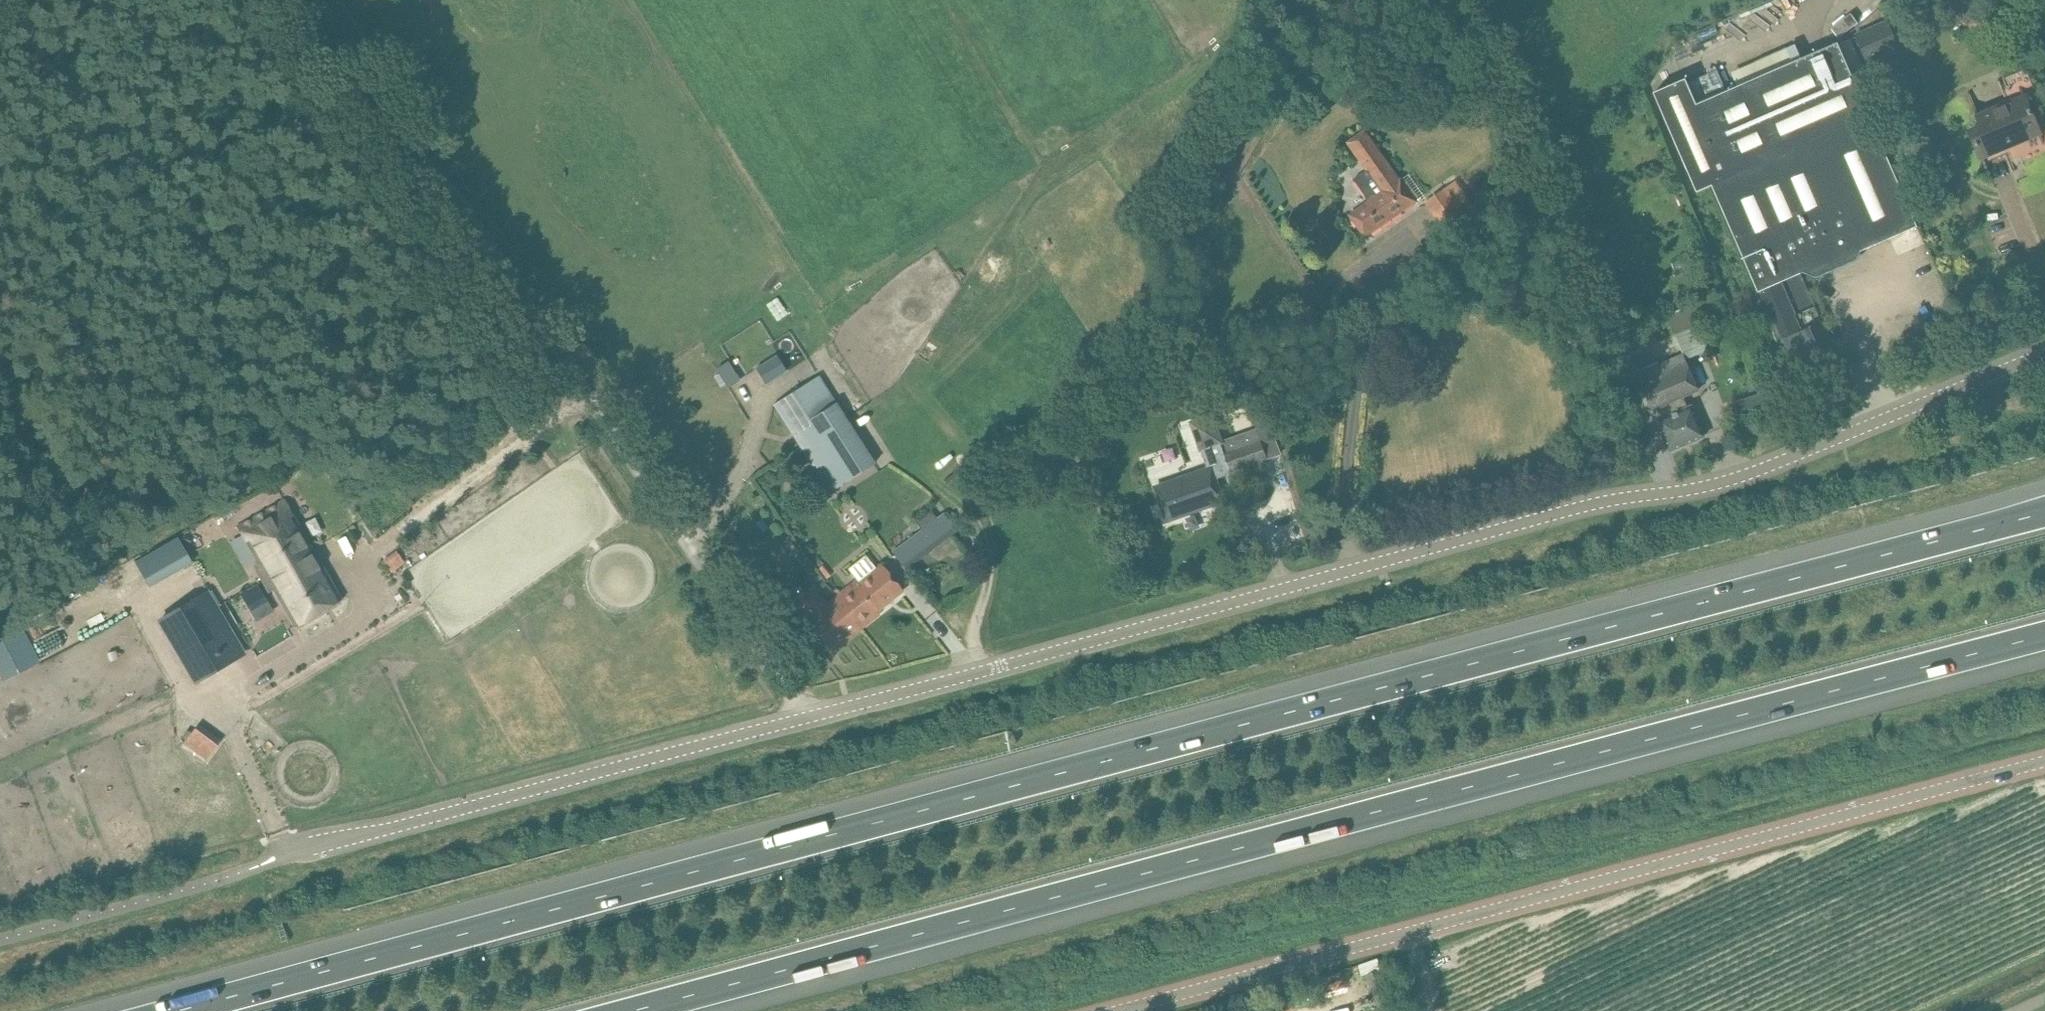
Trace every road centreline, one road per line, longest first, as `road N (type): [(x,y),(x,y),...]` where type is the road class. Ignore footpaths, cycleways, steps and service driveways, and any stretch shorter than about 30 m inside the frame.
road 1 (motorway): [(2044,514),(171,1010)]
road 2 (unclassified): [(289,851),(1033,665),(1587,506),(1702,488),(2044,353)]
road 3 (motorway): [(637,1010),(2044,636)]
road 4 (unclassified): [(2044,764),(1124,1010)]
road 5 (track): [(810,718),(318,0)]

